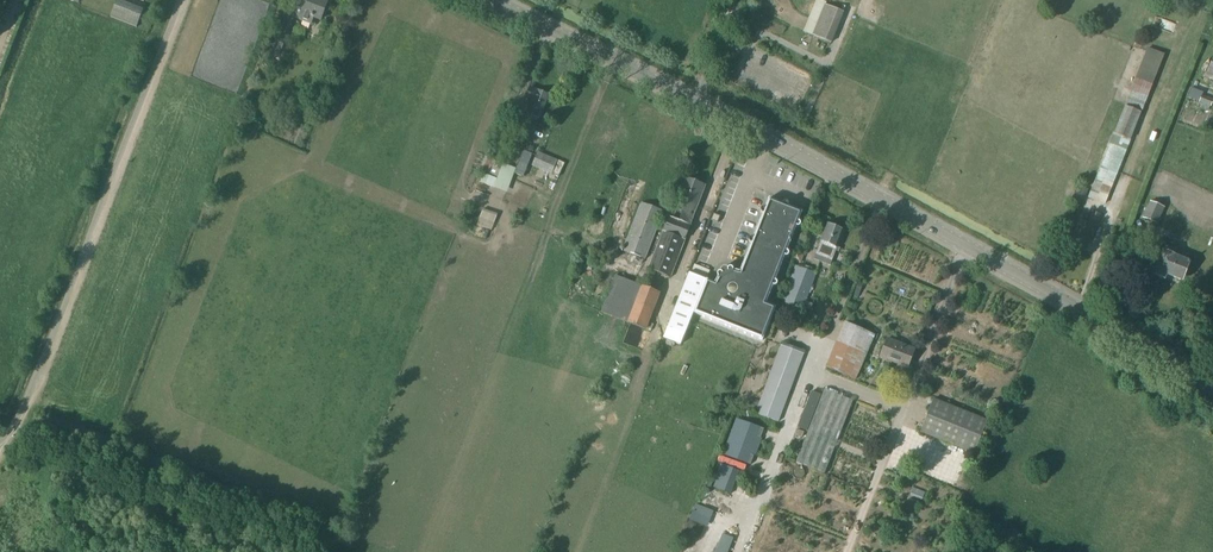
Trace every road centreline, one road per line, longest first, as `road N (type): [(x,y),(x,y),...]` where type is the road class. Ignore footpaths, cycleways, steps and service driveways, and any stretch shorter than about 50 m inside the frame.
road 1 (tertiary): [(1212,390),(921,221),(493,0)]

